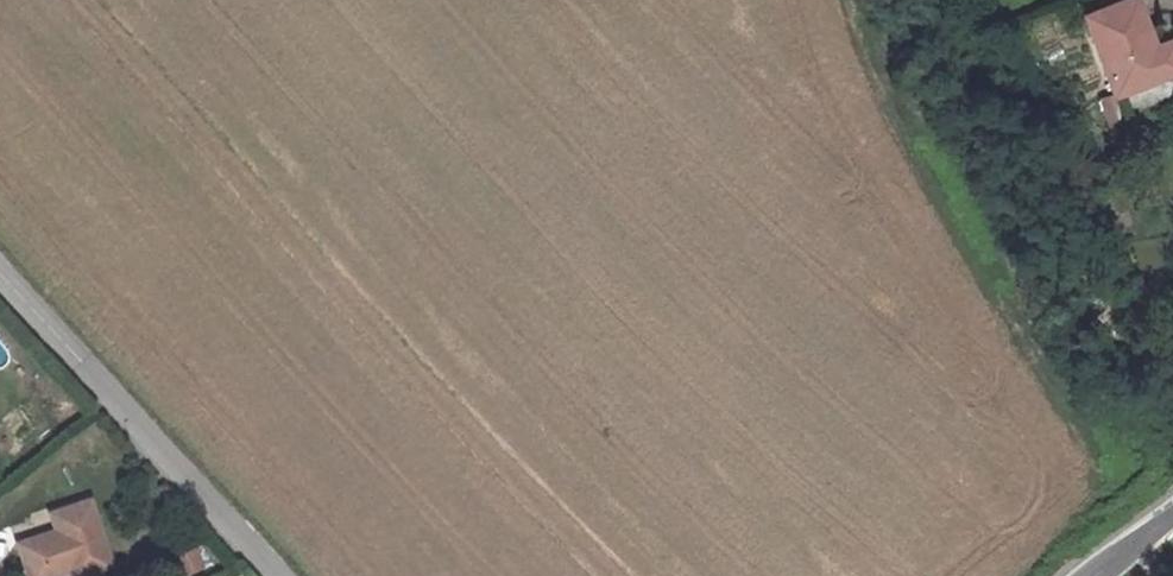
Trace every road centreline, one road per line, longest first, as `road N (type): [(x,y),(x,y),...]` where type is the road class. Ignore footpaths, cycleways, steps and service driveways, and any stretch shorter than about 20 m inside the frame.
road 1 (residential): [(0,274),(281,575)]

